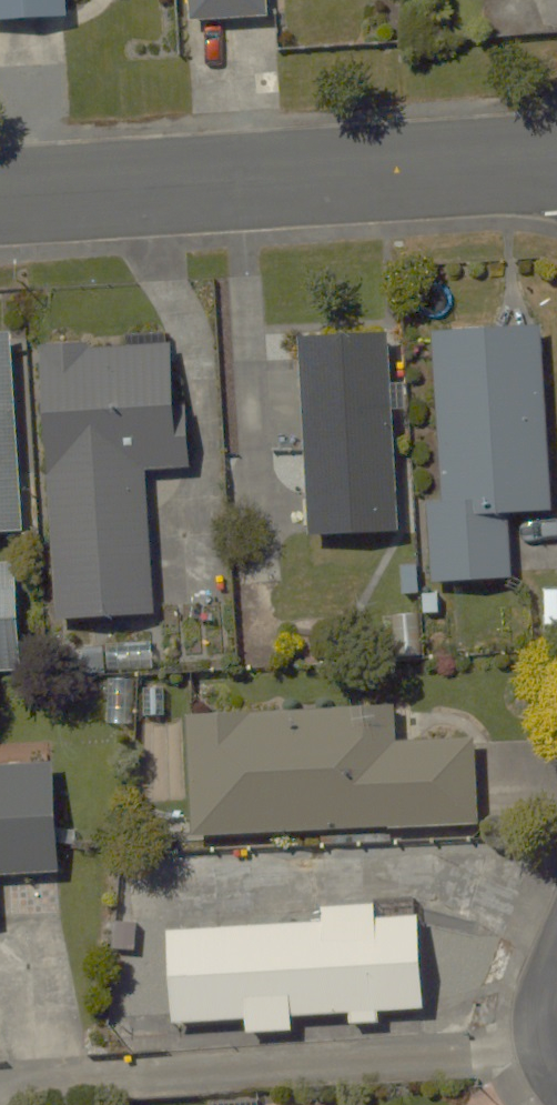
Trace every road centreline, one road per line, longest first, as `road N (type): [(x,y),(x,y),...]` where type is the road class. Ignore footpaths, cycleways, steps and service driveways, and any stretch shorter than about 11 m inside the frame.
road 1 (residential): [(0,197),(556,157)]

